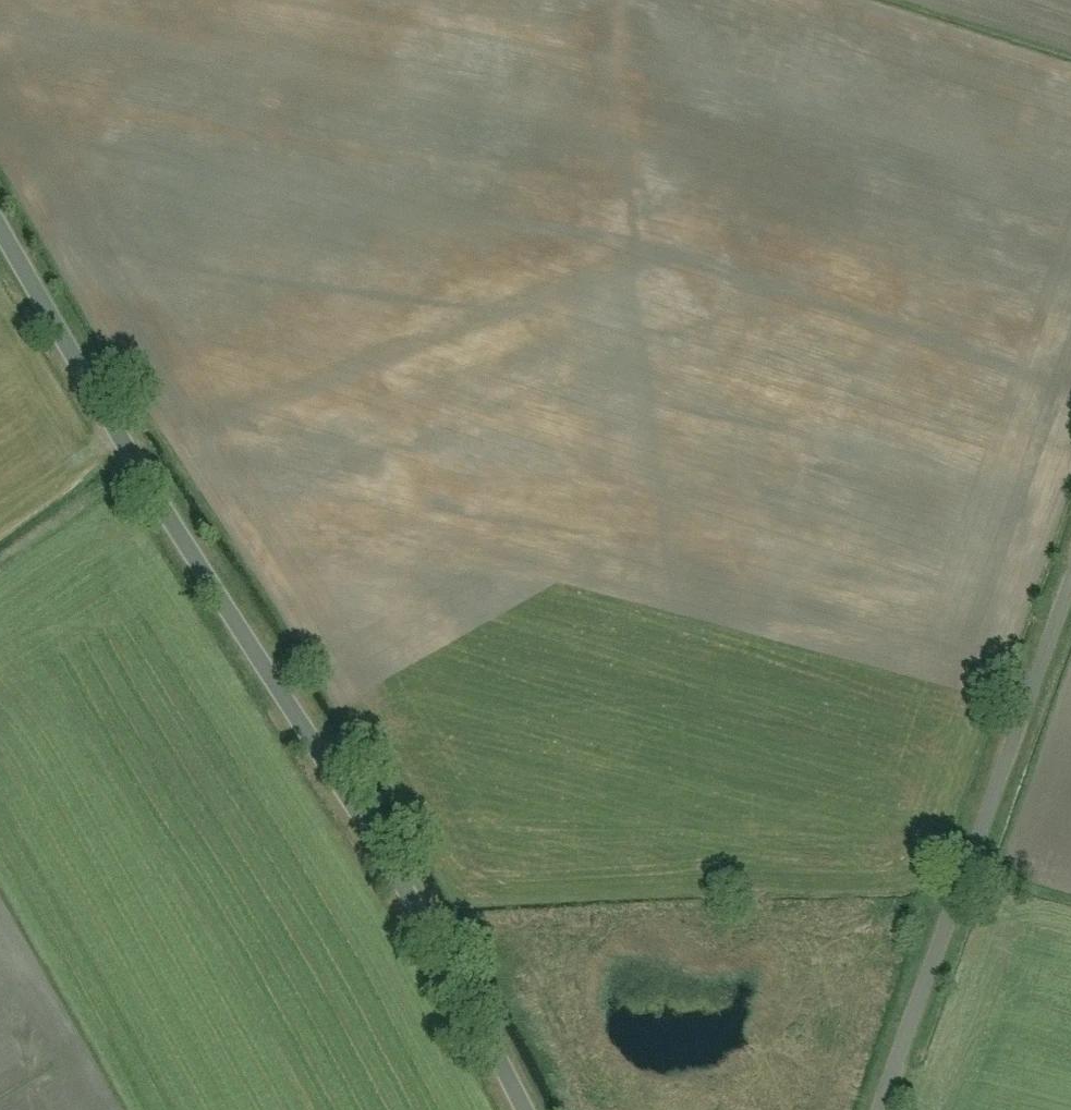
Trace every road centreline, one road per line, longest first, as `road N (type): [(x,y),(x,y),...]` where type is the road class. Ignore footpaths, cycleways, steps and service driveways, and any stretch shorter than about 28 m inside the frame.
road 1 (unclassified): [(524,1109),(435,933),(159,501),(0,225)]
road 2 (unclassified): [(880,1109),(1070,582)]

